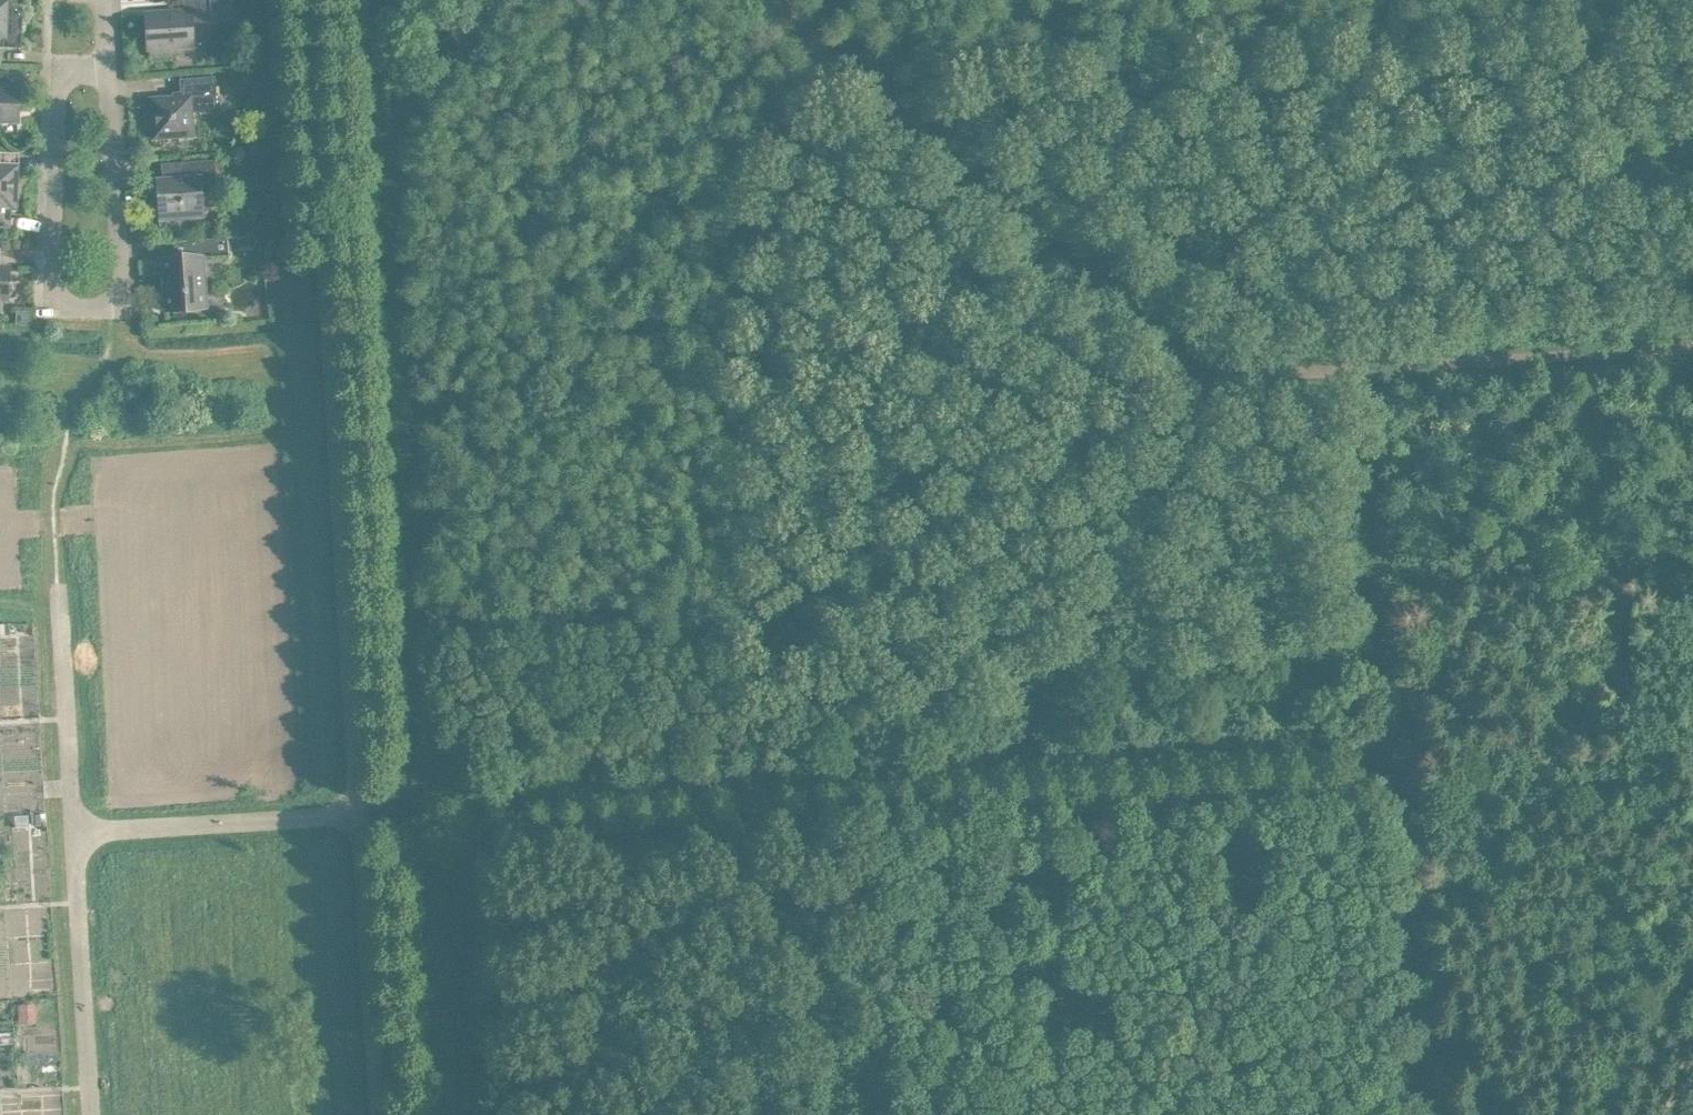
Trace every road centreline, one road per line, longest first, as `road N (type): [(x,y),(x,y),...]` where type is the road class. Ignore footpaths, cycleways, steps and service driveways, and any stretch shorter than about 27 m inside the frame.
road 1 (residential): [(80,826),(358,812),(304,0)]
road 2 (residential): [(80,826),(56,430)]
road 3 (residential): [(116,73),(75,71),(62,87),(49,288),(59,310),(114,311),(126,295)]
road 4 (residential): [(94,1114),(80,826)]
road 5 (residential): [(126,295),(116,73)]

